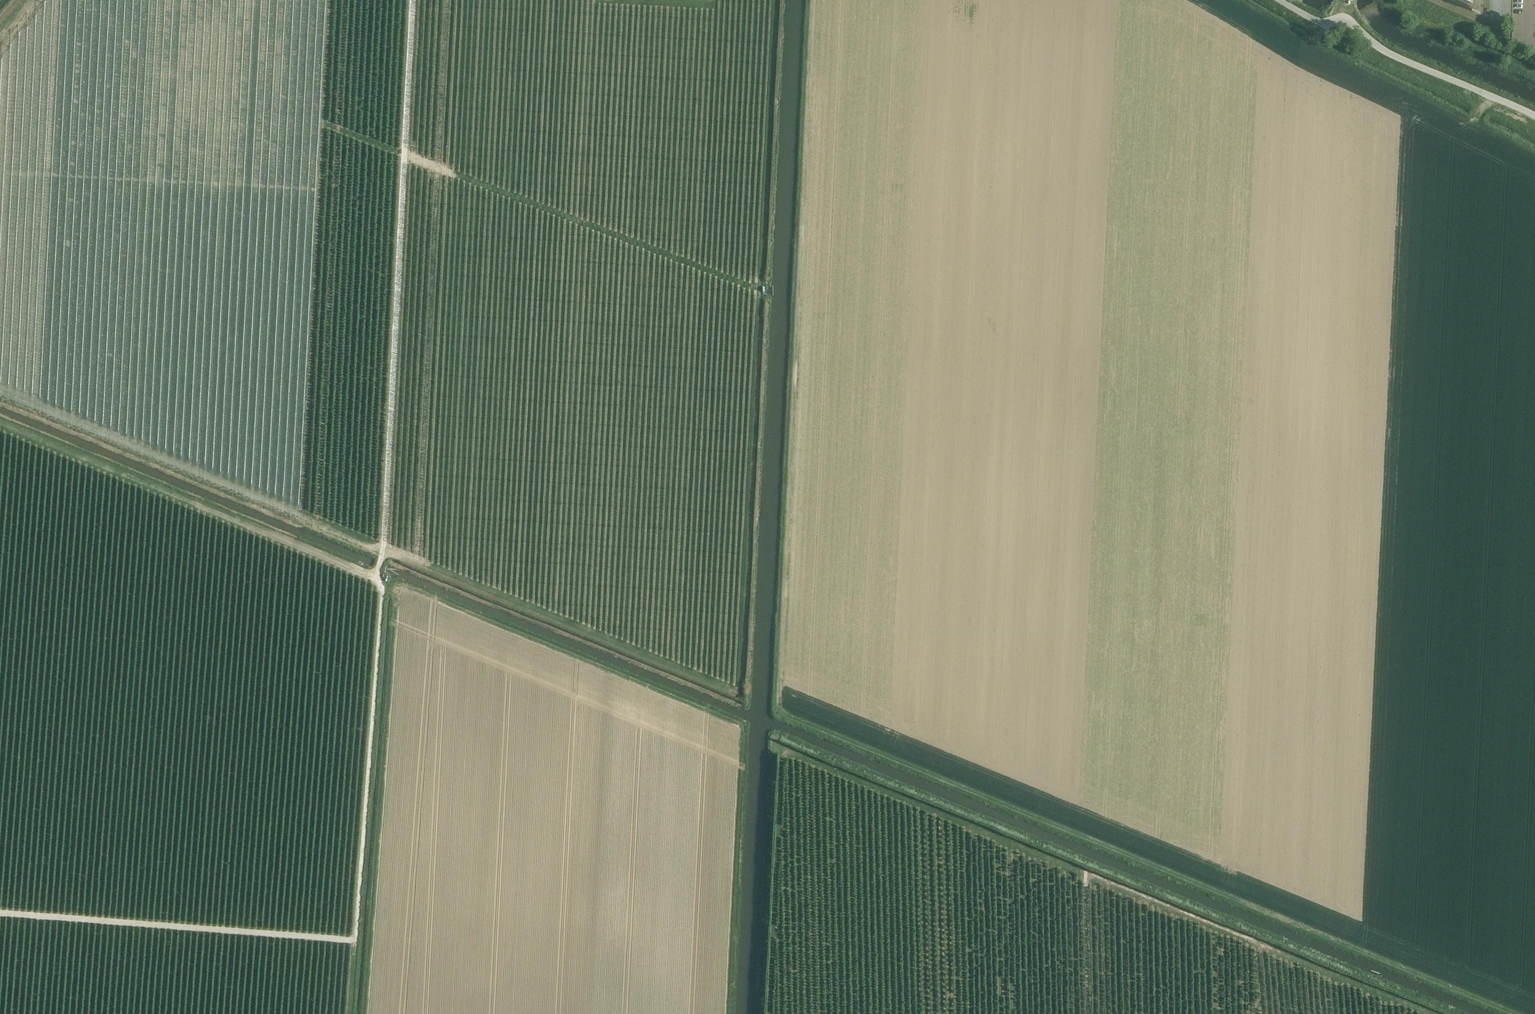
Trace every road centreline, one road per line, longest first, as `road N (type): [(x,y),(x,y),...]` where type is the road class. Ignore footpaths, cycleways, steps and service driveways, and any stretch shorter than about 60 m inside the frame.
road 1 (unclassified): [(1277,0),(1320,23),(1348,18),(1382,50),(1534,116)]

